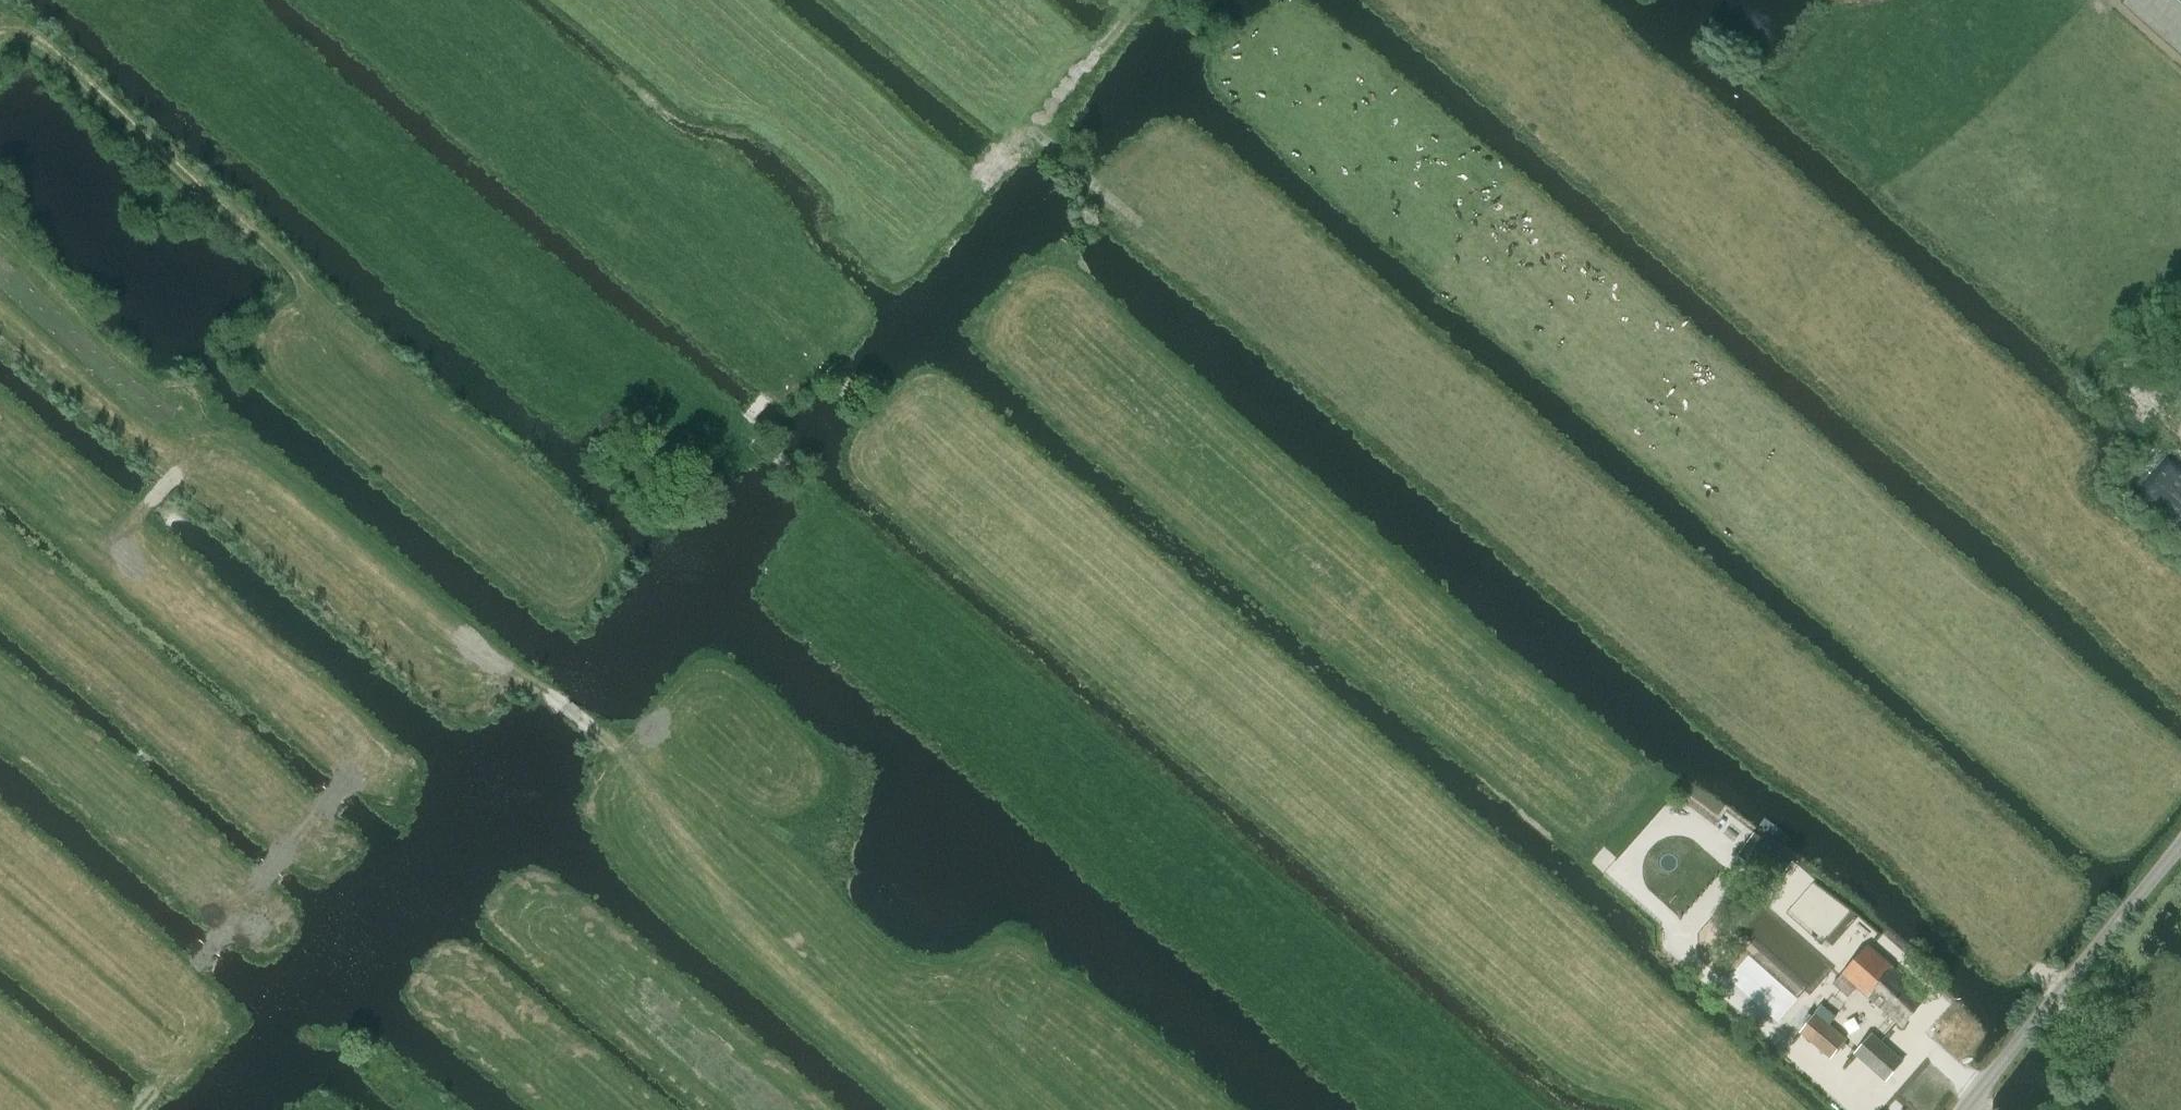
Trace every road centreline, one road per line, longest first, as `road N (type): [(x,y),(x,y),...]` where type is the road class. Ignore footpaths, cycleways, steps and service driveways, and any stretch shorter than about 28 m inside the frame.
road 1 (unclassified): [(2180,842),(1961,1109)]

